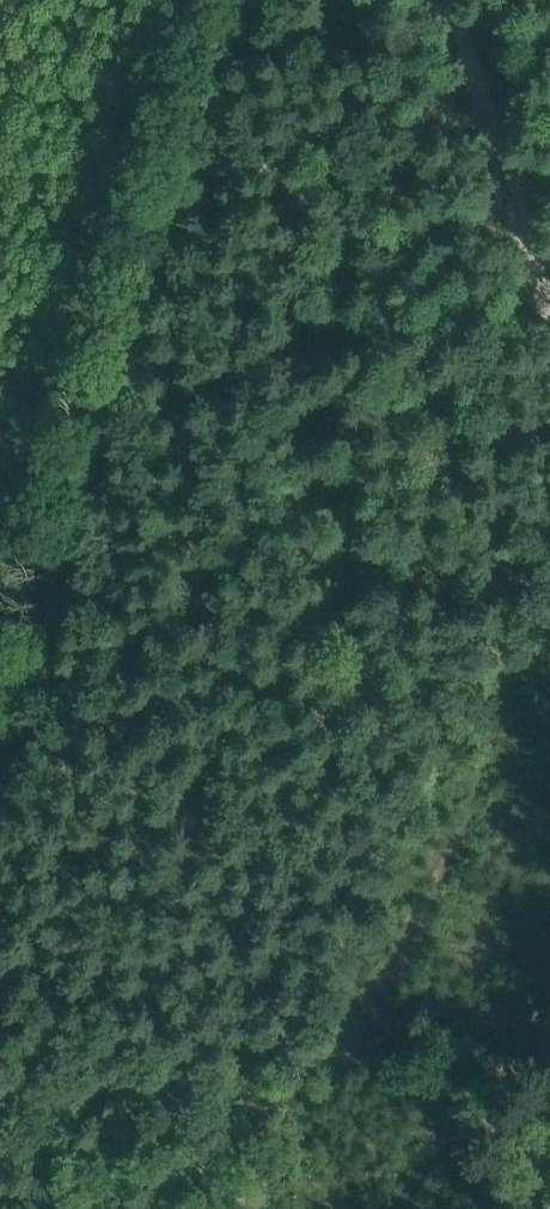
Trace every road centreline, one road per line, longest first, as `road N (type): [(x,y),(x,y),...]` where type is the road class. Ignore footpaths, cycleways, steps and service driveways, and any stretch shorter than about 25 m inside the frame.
road 1 (track): [(0,936),(89,751),(168,519),(260,195),(306,159),(494,210)]
road 2 (track): [(448,0),(549,449)]

